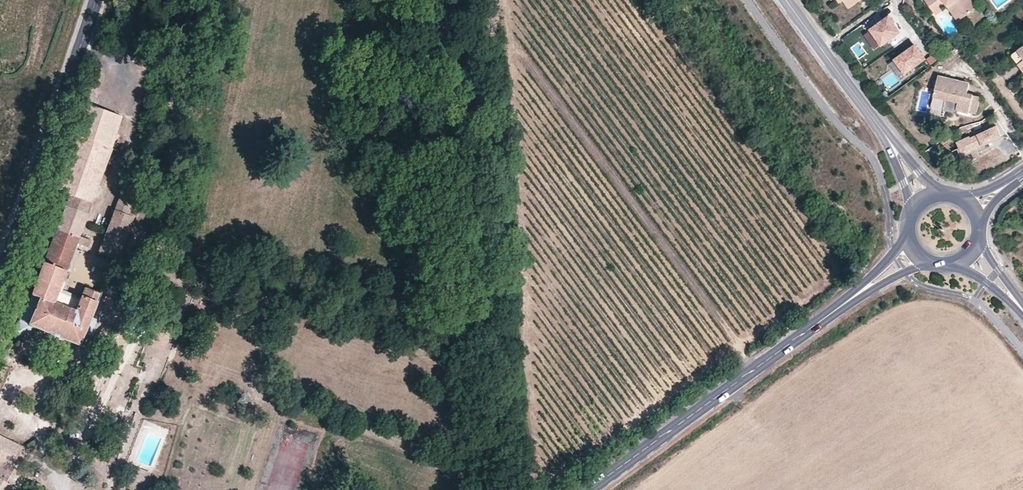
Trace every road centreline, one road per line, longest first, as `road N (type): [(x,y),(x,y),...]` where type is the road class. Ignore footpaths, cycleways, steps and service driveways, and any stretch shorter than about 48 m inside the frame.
road 1 (tertiary): [(591,489),(820,323)]
road 2 (tertiary): [(96,0),(0,265)]
road 3 (track): [(62,489),(131,342)]
road 4 (tertiary): [(879,128),(785,0)]
road 5 (tertiary): [(820,323),(927,264)]
road 6 (tertiary): [(907,238),(820,323)]

